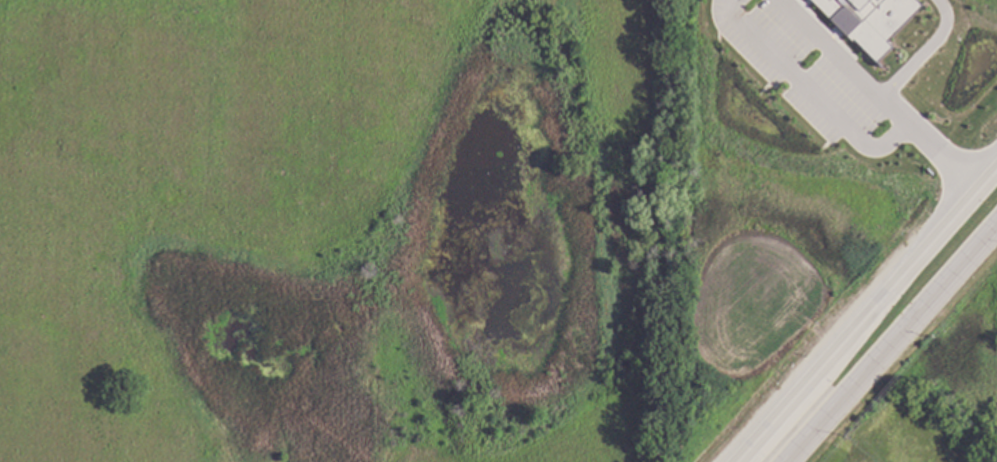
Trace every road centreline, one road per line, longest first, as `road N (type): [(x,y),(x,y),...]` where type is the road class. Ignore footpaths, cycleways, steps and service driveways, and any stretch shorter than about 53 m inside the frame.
road 1 (trunk): [(996,166),(733,461)]
road 2 (trunk): [(783,461),(996,219)]

